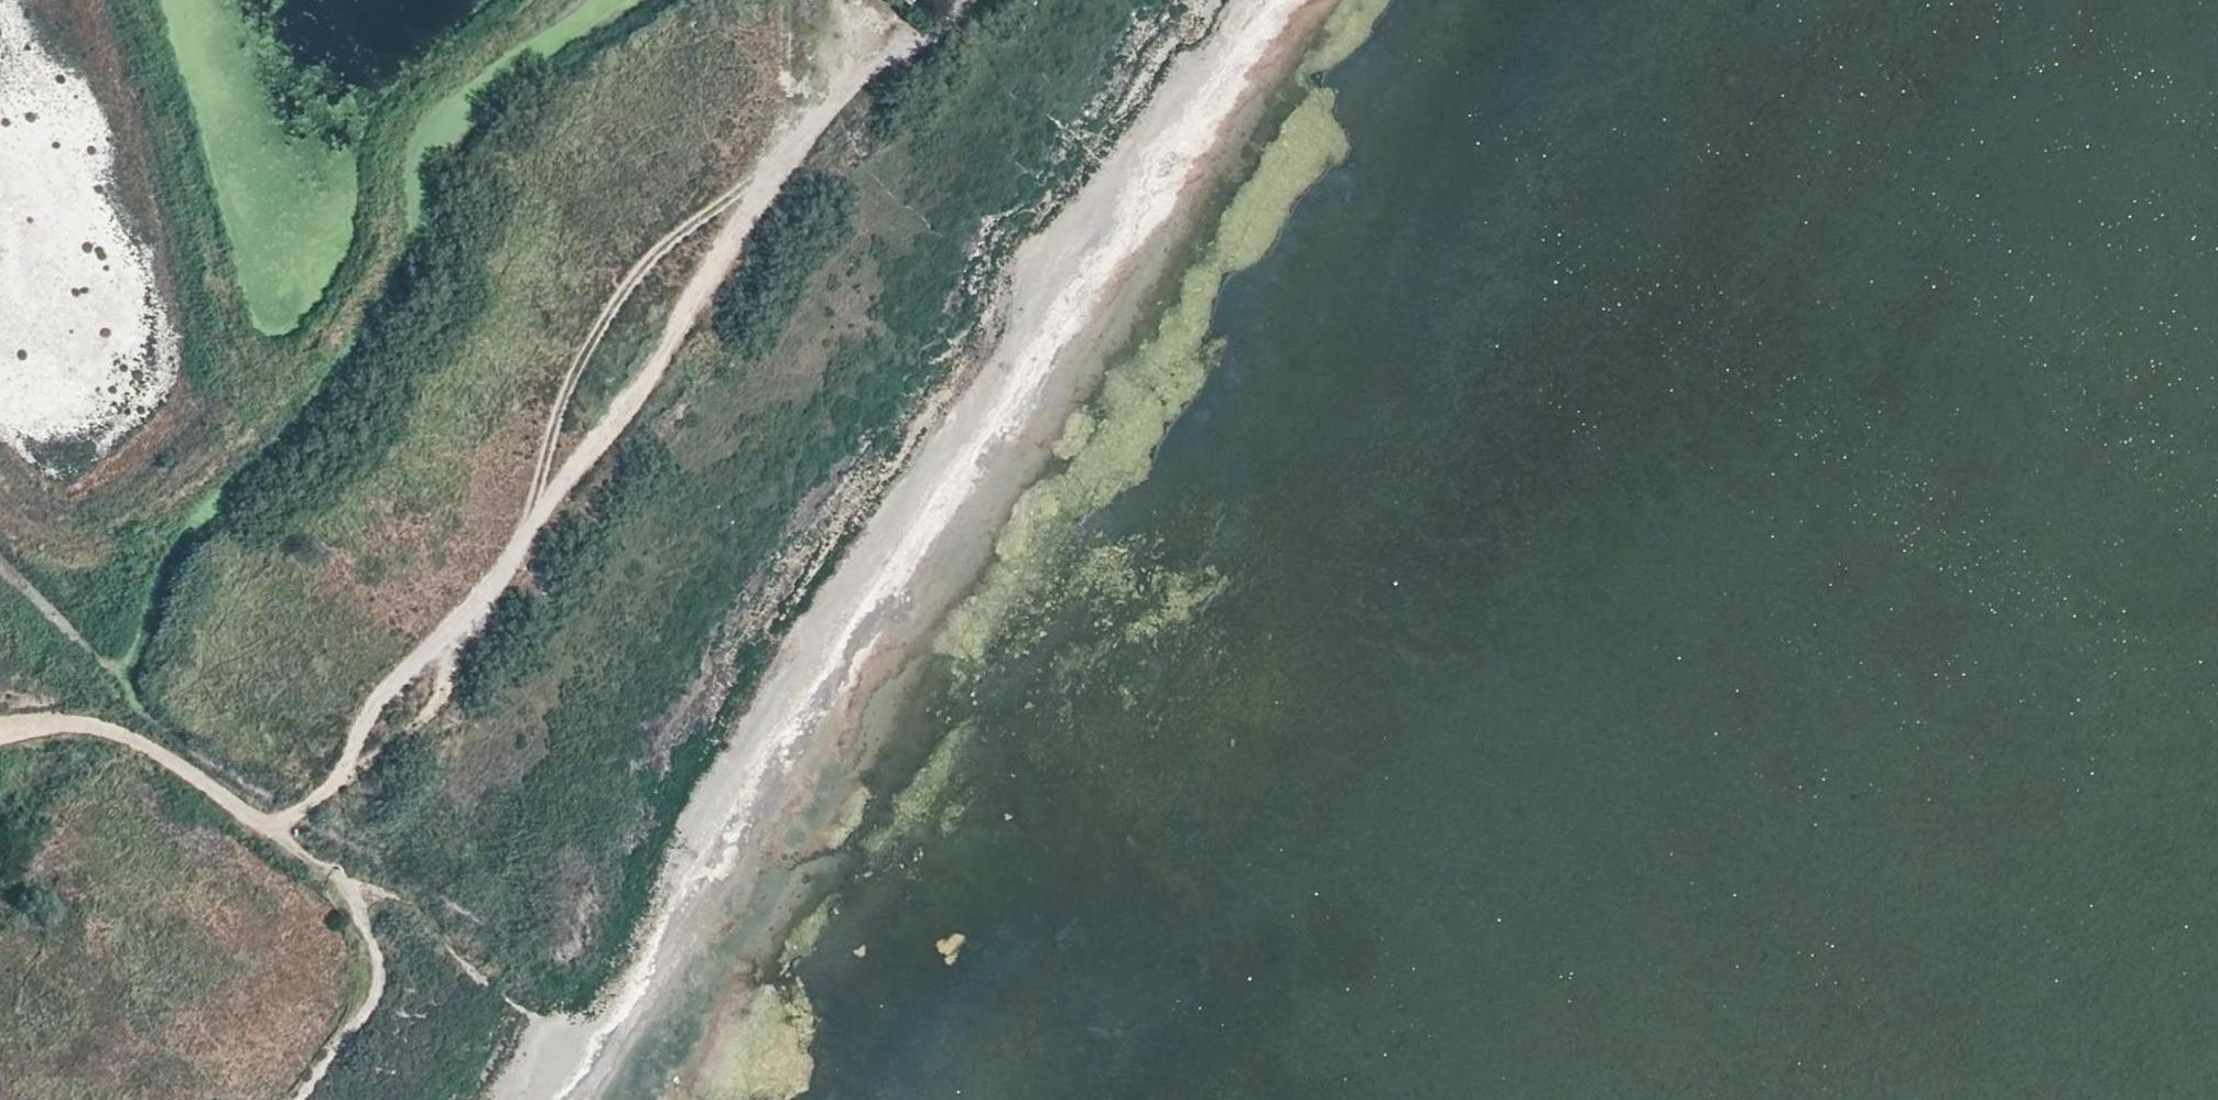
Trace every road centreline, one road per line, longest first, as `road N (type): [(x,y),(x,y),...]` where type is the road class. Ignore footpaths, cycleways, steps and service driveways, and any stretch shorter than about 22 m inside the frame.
road 1 (track): [(262,831),(397,743),(575,472),(678,340),(793,164),(868,68),(930,37),(964,0)]
road 2 (track): [(0,499),(37,532),(80,539),(108,532),(197,472),(238,427),(252,368),(216,267),(145,0)]
road 3 (unclassified): [(0,739),(132,744),(355,886)]
road 4 (track): [(304,1099),(367,1017),(379,988),(355,886),(478,968)]

